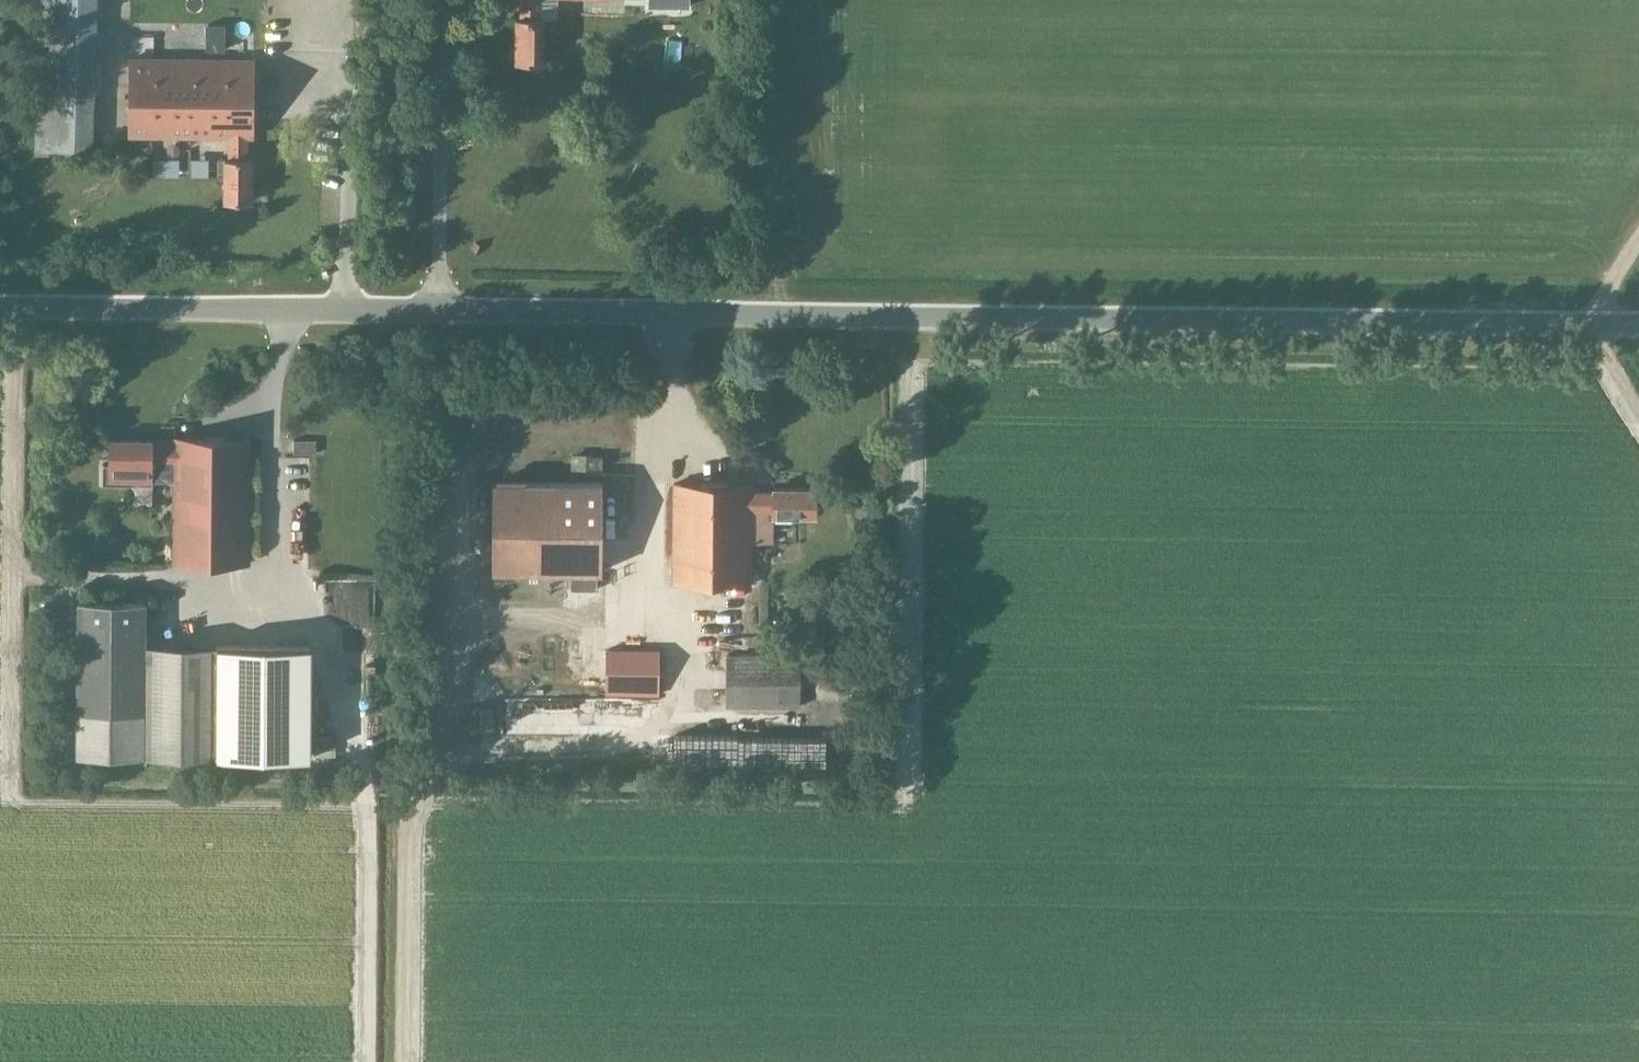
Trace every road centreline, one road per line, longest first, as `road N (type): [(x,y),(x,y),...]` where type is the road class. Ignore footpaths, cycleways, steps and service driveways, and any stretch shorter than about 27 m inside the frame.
road 1 (unclassified): [(0,306),(1638,323)]

